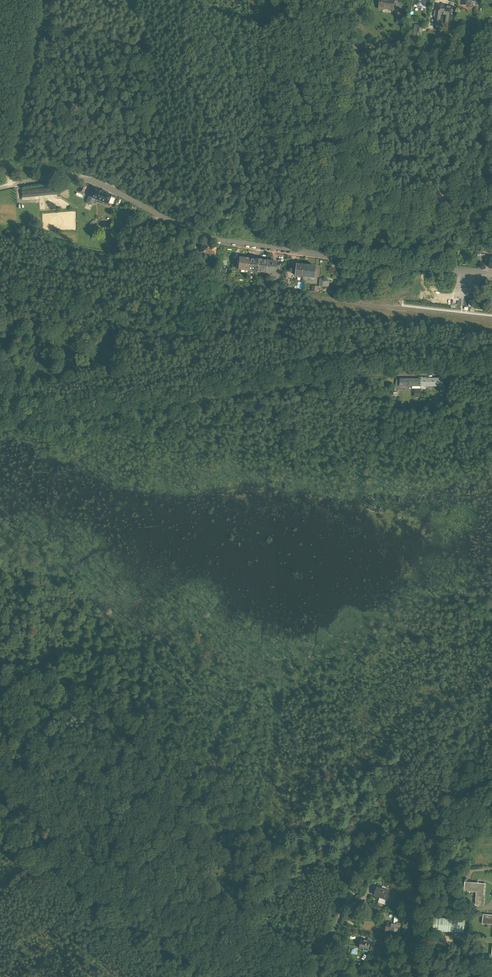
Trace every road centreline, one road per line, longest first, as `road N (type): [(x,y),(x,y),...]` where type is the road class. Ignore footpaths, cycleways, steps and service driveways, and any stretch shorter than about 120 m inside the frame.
road 1 (residential): [(491,372),(354,373),(0,430)]
road 2 (residential): [(0,188),(75,176),(225,242),(460,271)]
road 3 (track): [(491,785),(385,845),(339,914),(320,976)]
road 4 (residential): [(205,976),(0,832)]

